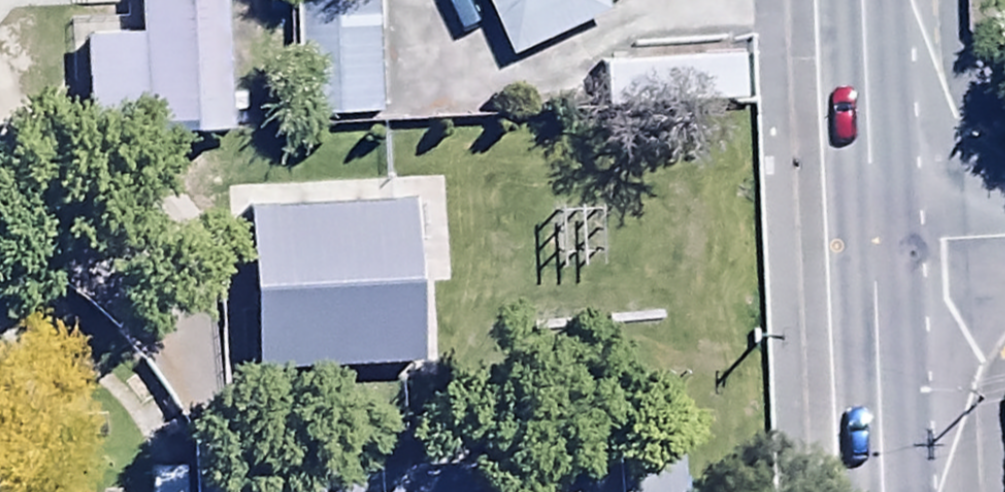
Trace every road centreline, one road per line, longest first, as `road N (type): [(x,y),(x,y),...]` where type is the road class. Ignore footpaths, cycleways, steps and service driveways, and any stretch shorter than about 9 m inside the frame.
road 1 (tertiary): [(878,240),(890,491)]
road 2 (tertiary): [(867,0),(878,240)]
road 3 (residential): [(1004,236),(878,240)]

